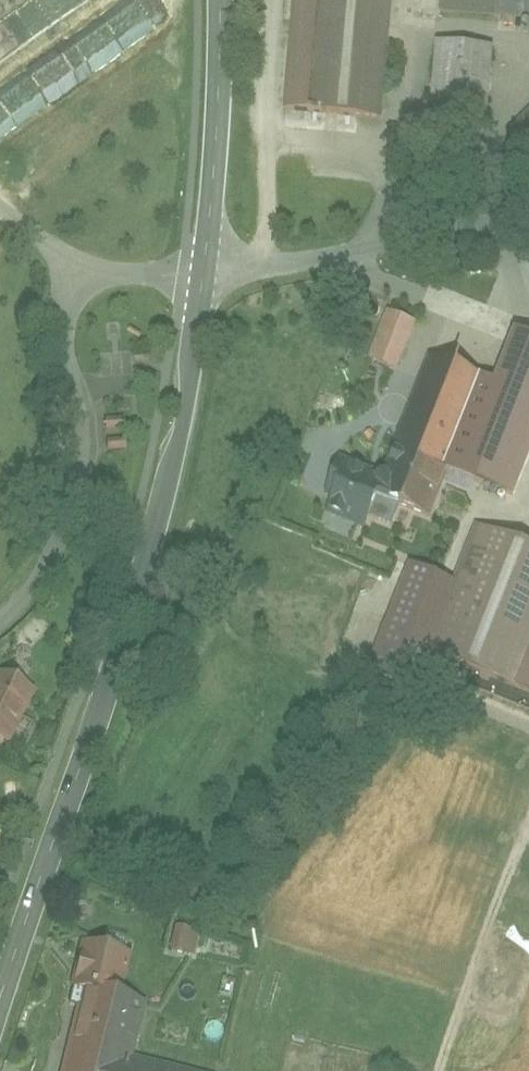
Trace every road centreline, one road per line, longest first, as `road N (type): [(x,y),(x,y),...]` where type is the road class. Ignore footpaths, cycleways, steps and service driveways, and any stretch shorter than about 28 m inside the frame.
road 1 (tertiary): [(0,993),(183,416),(202,276)]
road 2 (residential): [(65,278),(80,464),(26,599),(0,624)]
road 3 (residential): [(528,206),(202,276)]
road 4 (tertiary): [(202,276),(215,0)]
road 5 (residential): [(202,276),(65,278)]

